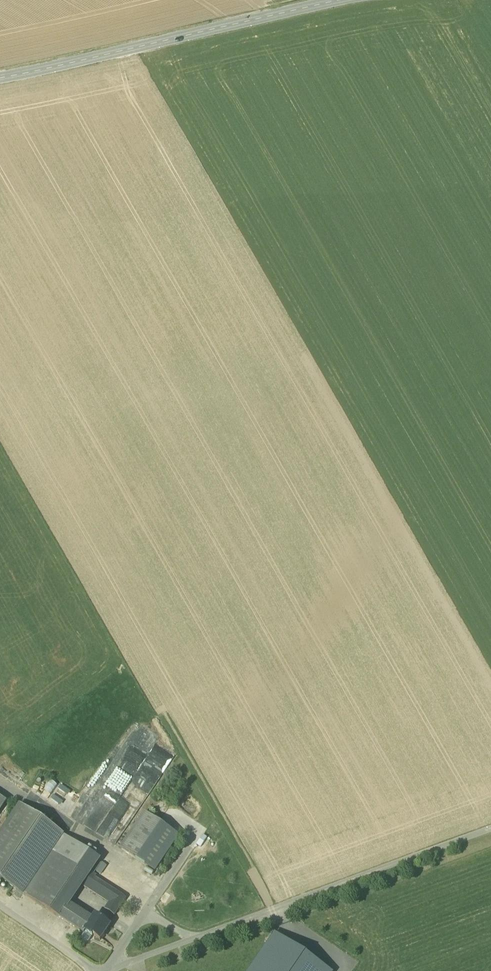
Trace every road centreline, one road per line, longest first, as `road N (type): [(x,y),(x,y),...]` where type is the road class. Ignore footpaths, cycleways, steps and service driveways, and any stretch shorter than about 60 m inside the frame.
road 1 (track): [(490,828),(112,967)]
road 2 (secondary): [(342,0),(0,77)]

